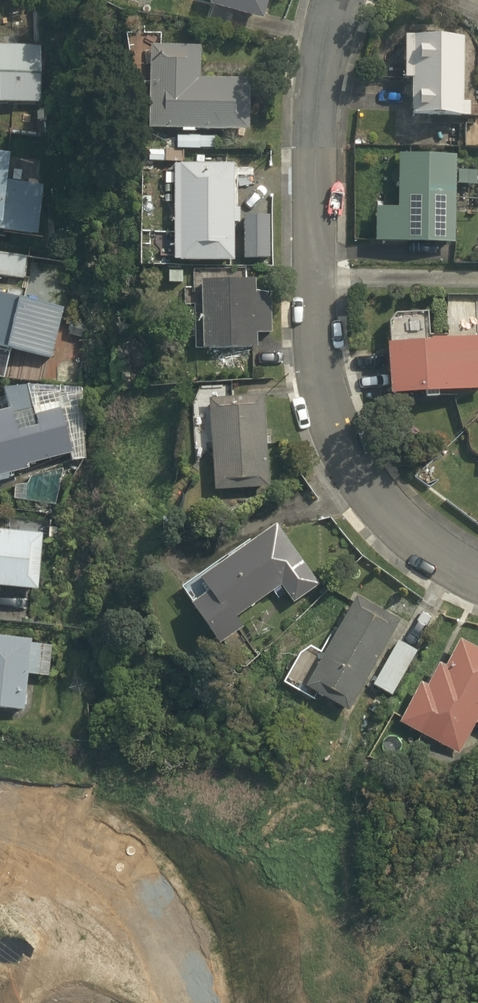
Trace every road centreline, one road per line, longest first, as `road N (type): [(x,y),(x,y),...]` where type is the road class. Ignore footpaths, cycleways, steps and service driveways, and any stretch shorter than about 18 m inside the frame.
road 1 (residential): [(337,0),(316,77),(308,225),(330,399),(346,455),(379,499),(412,533),(477,571)]

